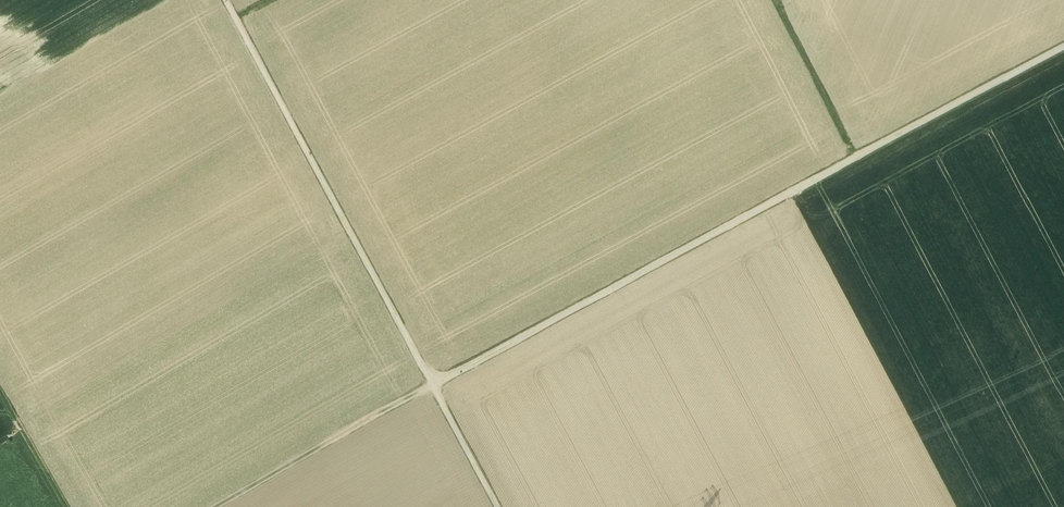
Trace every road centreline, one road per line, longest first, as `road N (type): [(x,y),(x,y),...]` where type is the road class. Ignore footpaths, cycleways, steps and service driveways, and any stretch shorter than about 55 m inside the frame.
road 1 (track): [(1063,47),(429,384),(217,506)]
road 2 (track): [(497,506),(227,0)]
road 3 (track): [(769,0),(855,154)]
road 4 (track): [(0,381),(73,506)]

